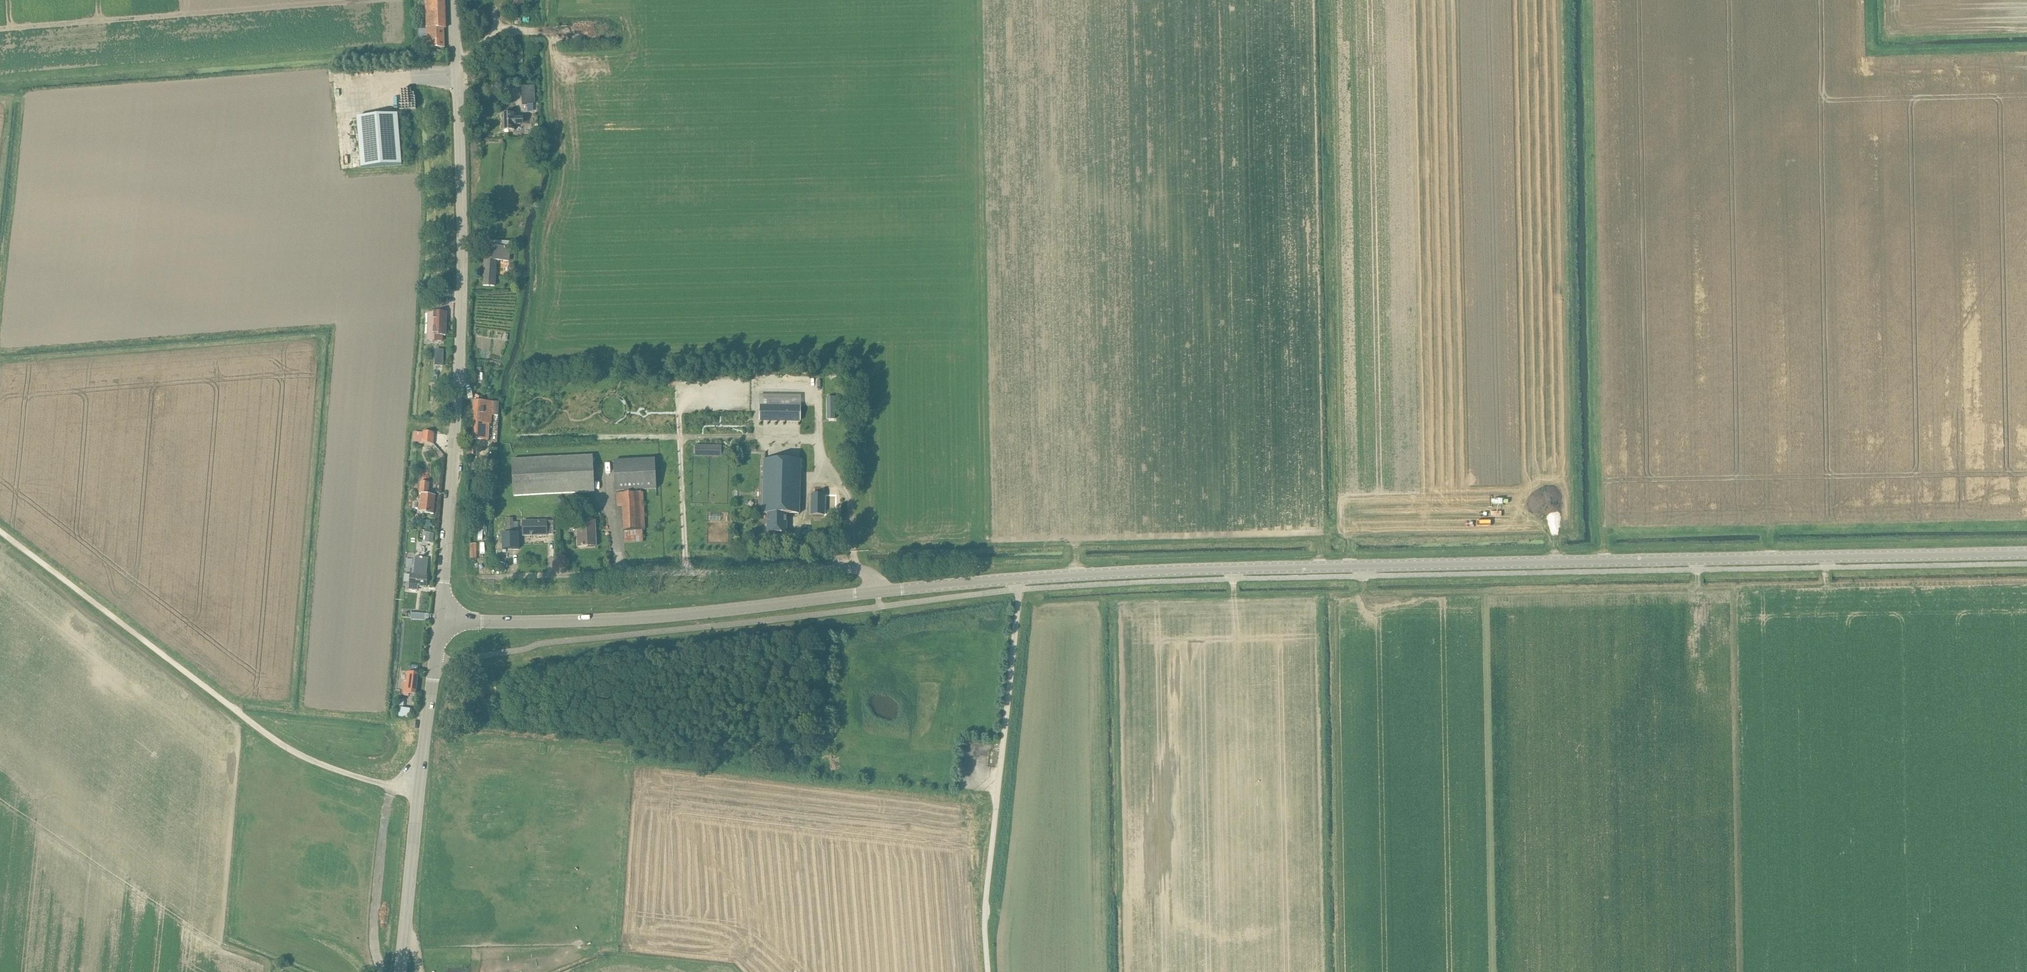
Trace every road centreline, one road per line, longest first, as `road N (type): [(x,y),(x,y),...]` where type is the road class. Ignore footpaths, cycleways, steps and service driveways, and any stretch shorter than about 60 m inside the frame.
road 1 (tertiary): [(2026,553),(1199,570),(877,592)]
road 2 (tertiary): [(438,622),(462,272),(454,0)]
road 3 (tertiary): [(877,592),(633,619),(438,622)]
road 4 (residential): [(476,577),(849,568),(868,575),(877,592)]
road 5 (tertiary): [(400,971),(438,622)]
road 6 (track): [(680,437),(512,437)]

